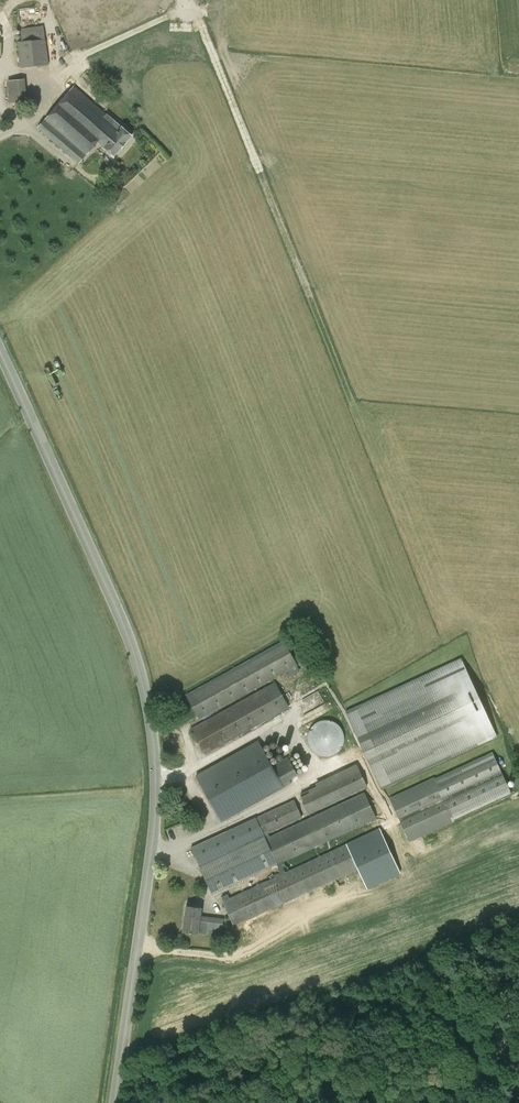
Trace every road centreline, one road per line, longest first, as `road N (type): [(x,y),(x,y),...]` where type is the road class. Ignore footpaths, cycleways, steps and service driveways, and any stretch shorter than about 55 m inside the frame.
road 1 (tertiary): [(115,1102),(155,815),(151,714),(90,541),(0,355)]

